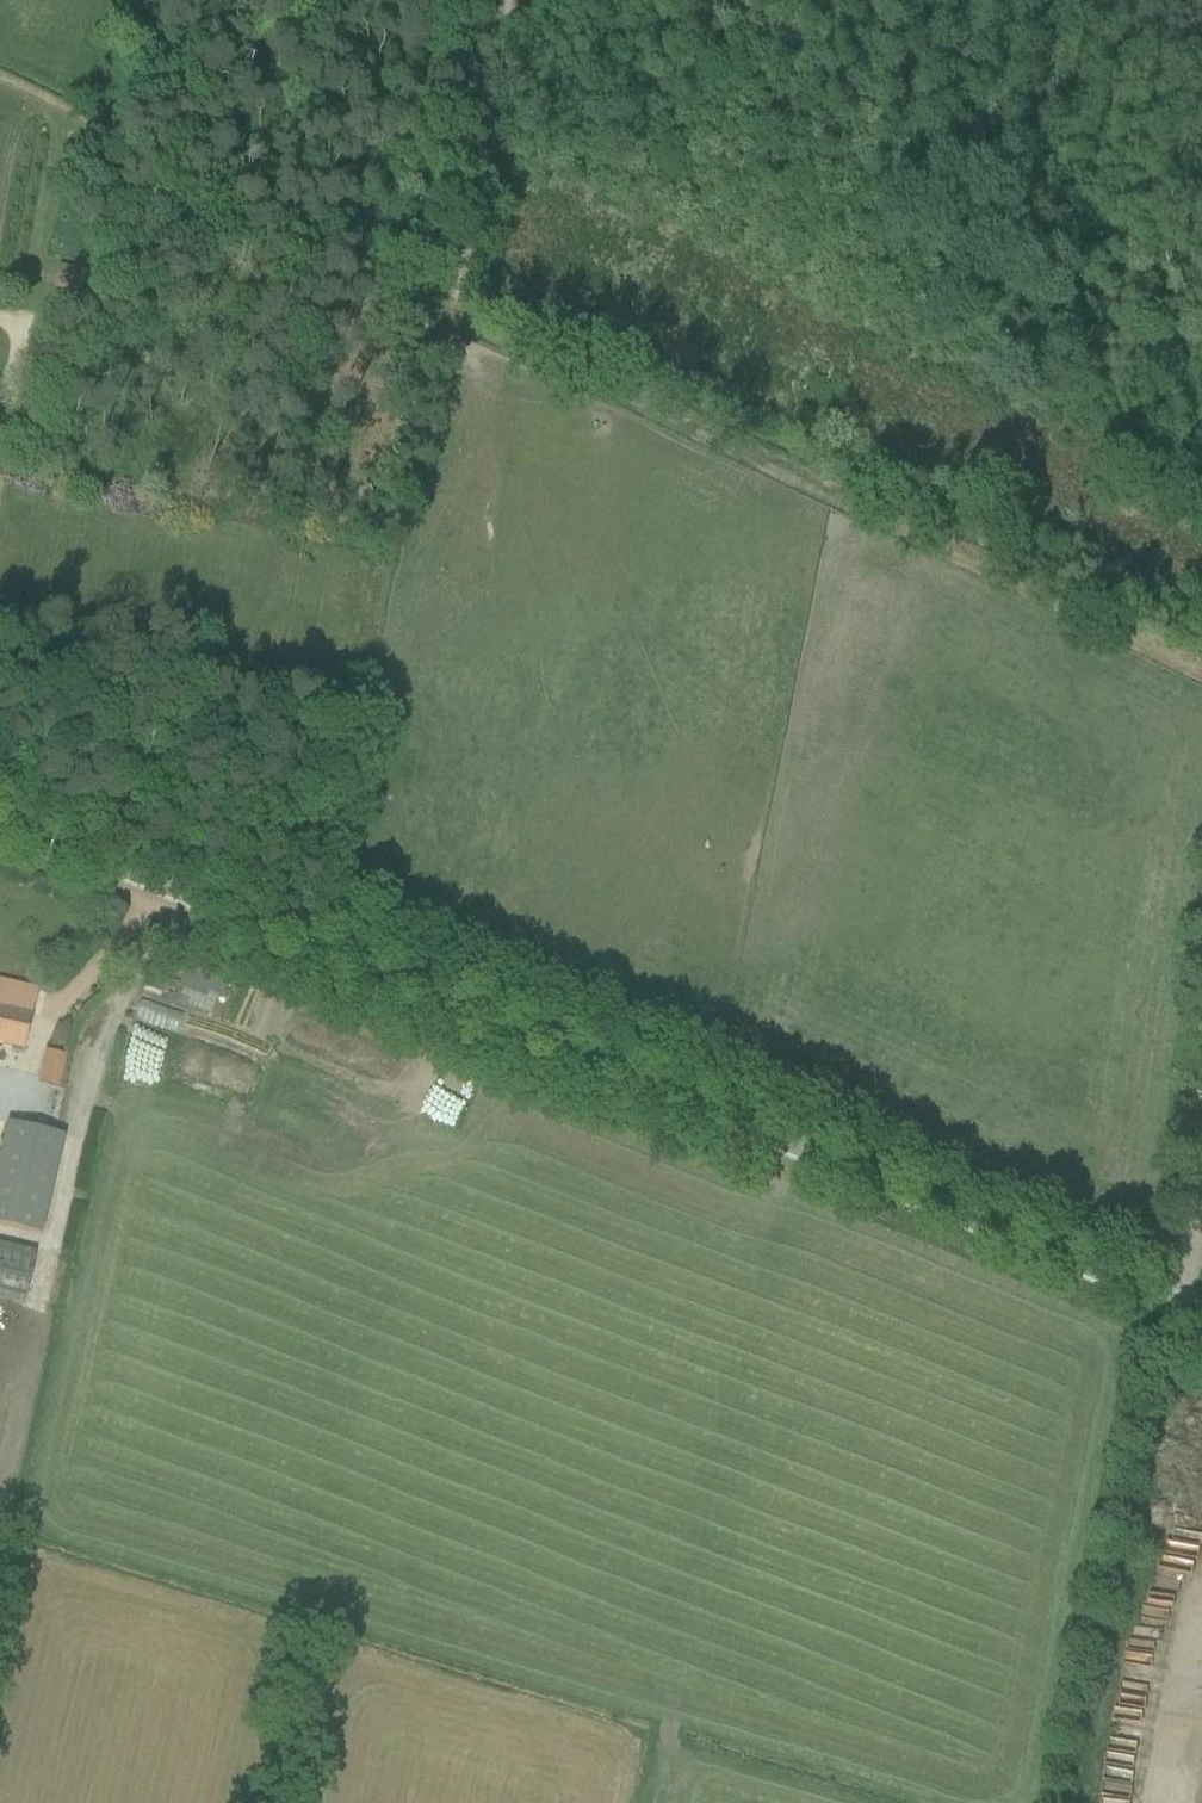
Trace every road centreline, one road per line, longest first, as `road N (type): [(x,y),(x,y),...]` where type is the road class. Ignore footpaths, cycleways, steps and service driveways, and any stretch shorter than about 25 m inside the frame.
road 1 (secondary): [(1201,1321),(0,819)]

